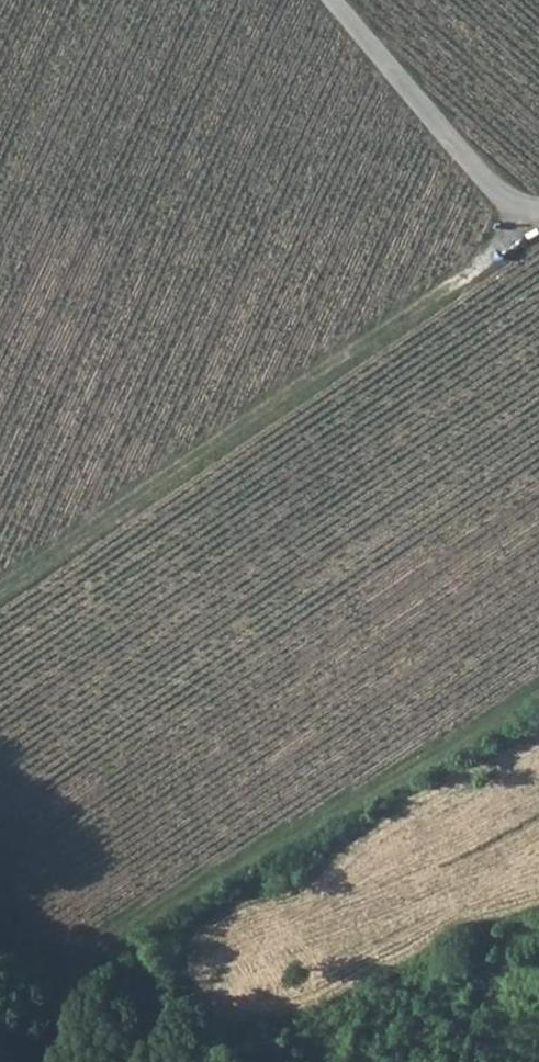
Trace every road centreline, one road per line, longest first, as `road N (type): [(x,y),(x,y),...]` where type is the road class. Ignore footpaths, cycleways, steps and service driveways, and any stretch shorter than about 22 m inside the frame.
road 1 (residential): [(538,209),(496,190),(334,0)]

